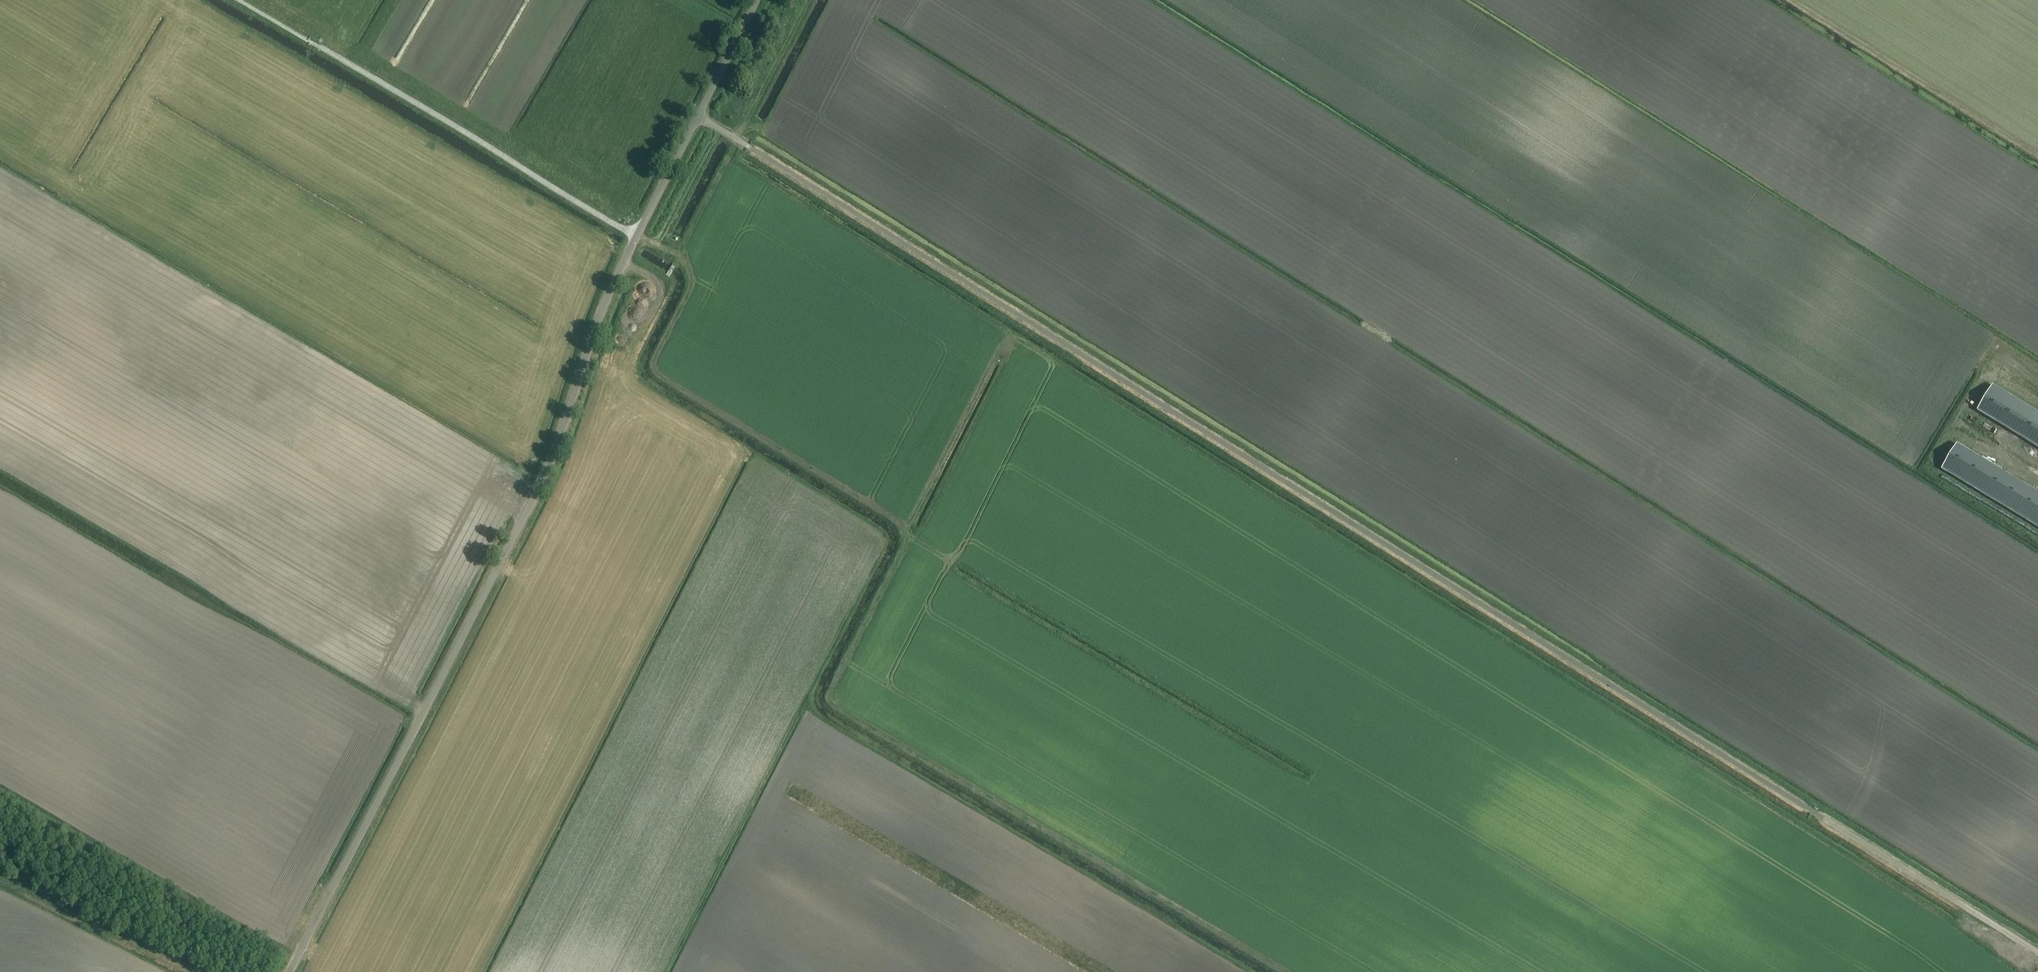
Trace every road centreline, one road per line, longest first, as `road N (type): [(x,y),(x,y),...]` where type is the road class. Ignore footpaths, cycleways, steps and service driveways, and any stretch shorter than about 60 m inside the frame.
road 1 (unclassified): [(289,971),(546,471),(616,276),(757,0)]
road 2 (unclassified): [(1824,818),(2037,953)]

